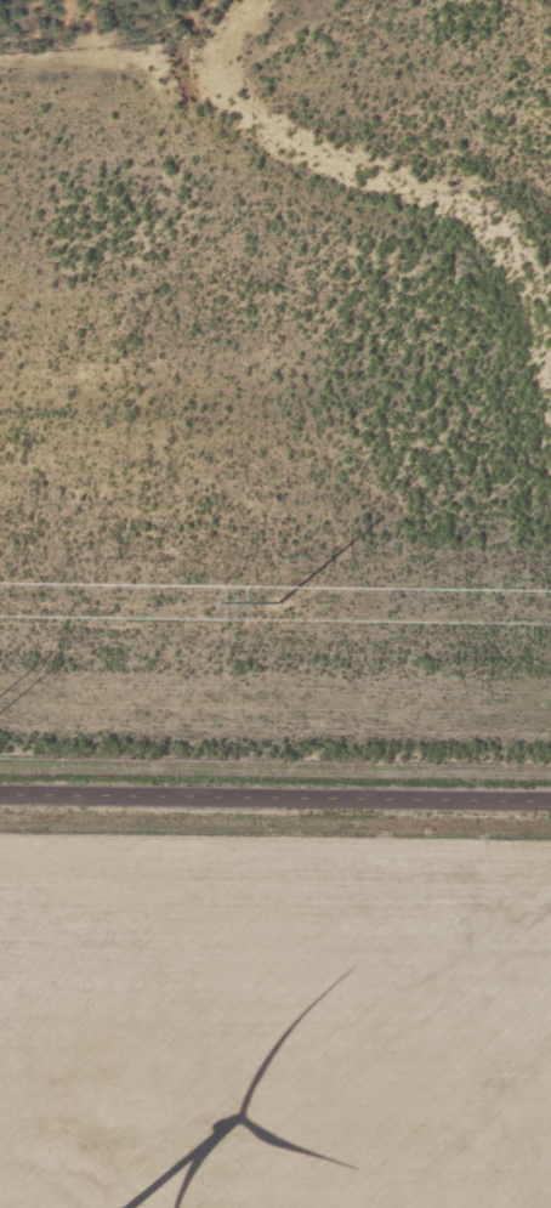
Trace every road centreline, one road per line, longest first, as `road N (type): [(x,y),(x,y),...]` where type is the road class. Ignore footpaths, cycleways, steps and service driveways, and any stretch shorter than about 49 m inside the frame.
road 1 (tertiary): [(0,798),(550,805)]

